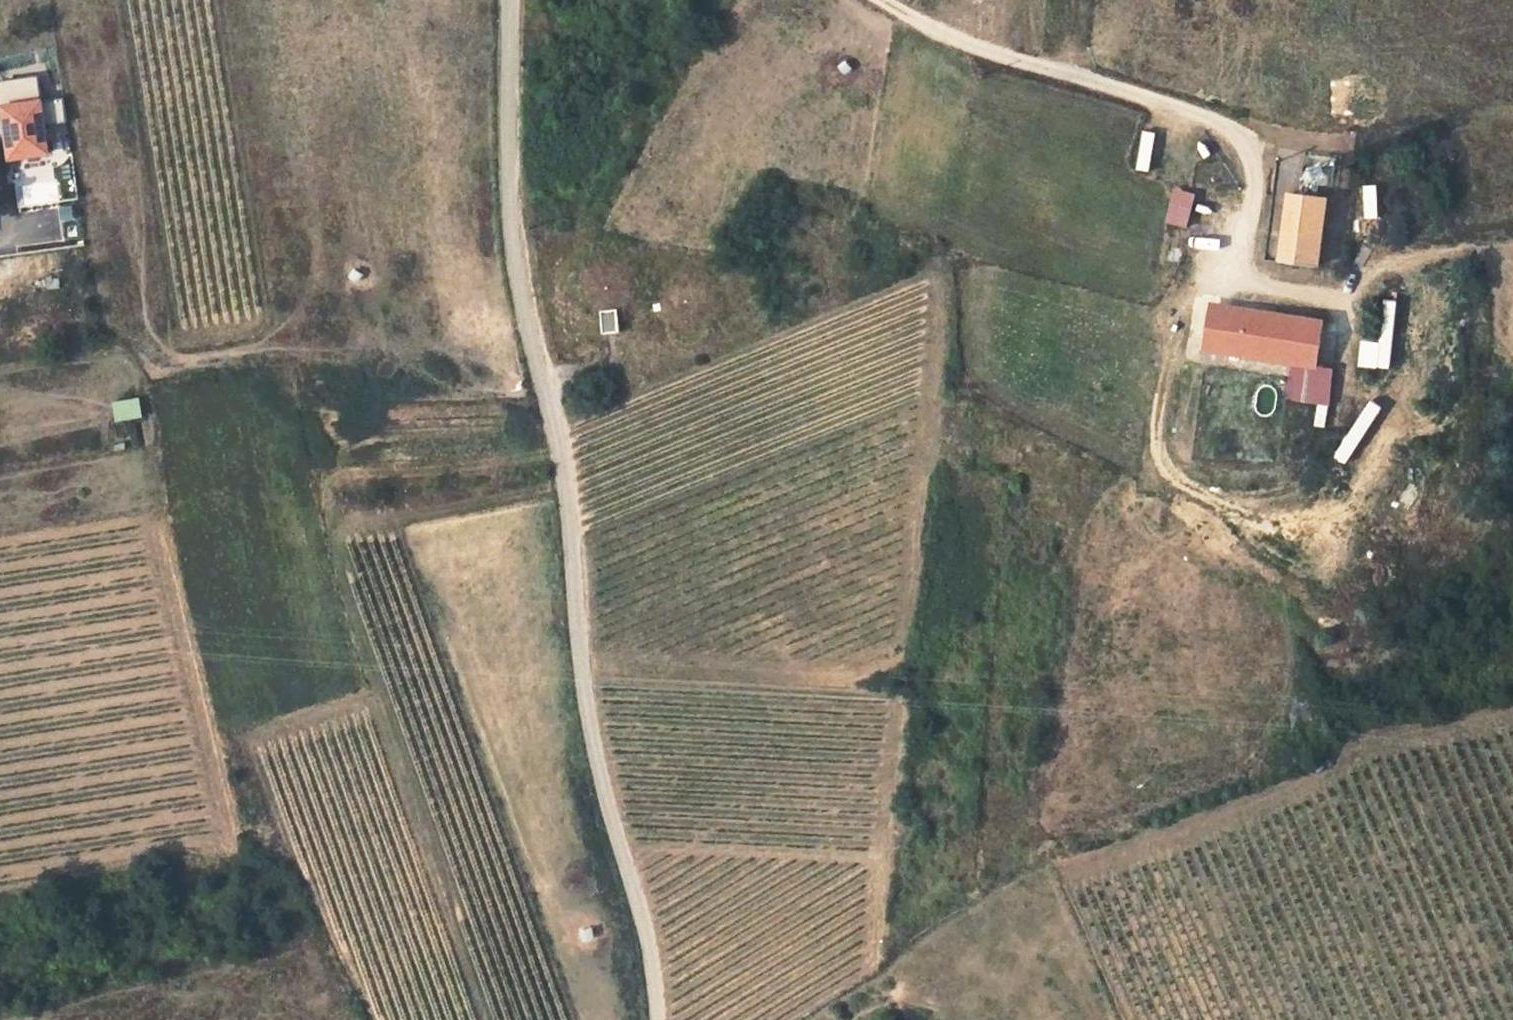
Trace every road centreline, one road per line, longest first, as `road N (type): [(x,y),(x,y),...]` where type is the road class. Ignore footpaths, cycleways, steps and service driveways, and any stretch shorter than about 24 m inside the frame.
road 1 (unclassified): [(655,1019),(653,962),(596,754),(554,411),(520,279),(510,0)]

